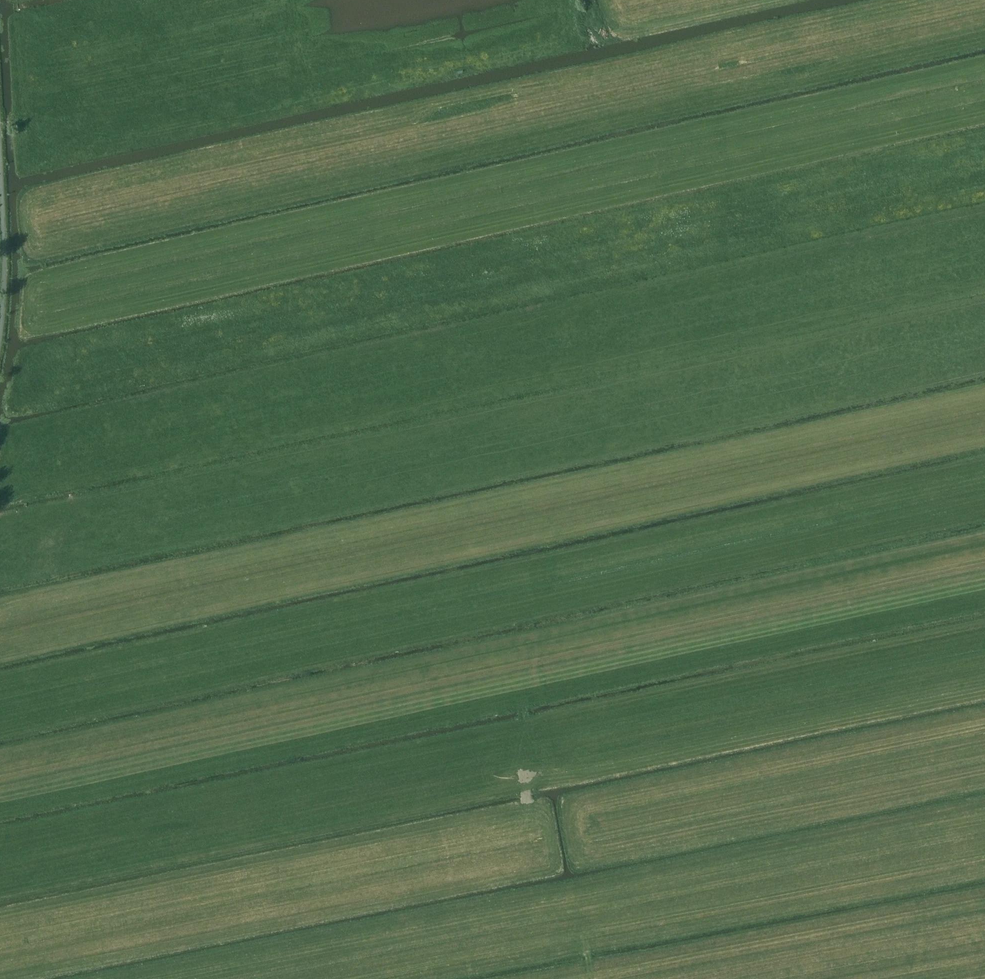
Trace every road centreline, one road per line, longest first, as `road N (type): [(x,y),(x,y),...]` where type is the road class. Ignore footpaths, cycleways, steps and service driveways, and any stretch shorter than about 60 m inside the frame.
road 1 (unclassified): [(0,336),(0,158)]

